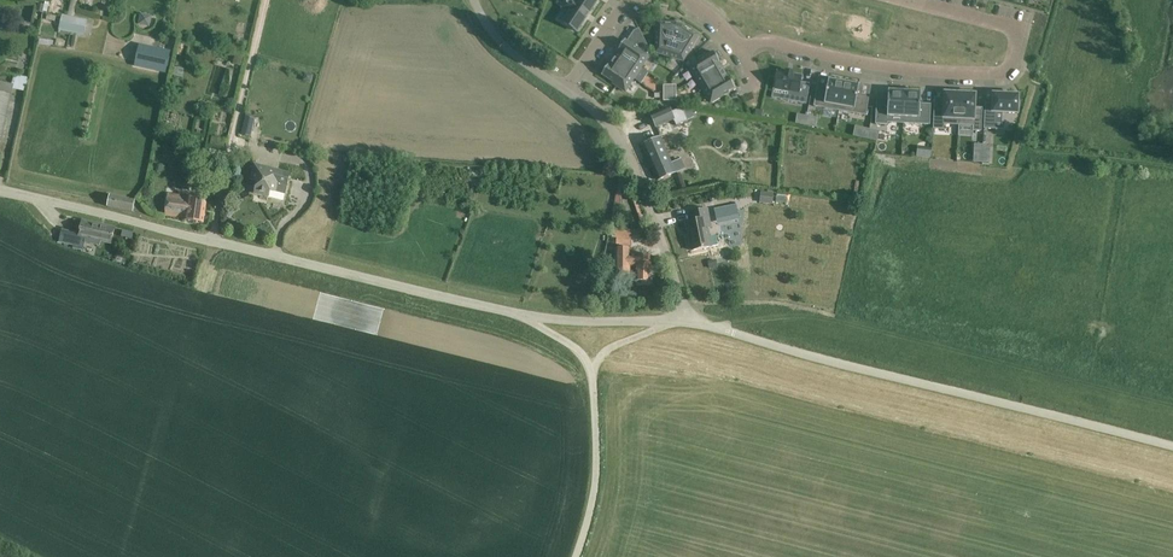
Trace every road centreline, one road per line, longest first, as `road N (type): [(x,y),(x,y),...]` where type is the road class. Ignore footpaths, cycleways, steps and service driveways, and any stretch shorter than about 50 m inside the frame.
road 1 (unclassified): [(1172,449),(682,322)]
road 2 (residential): [(907,0),(1008,26),(1016,46),(1011,66),(1003,72),(916,71),(765,40),(738,47)]
road 3 (unclassified): [(519,314),(212,242)]
road 4 (residential): [(682,322),(677,286),(628,155),(606,123),(566,90)]
road 5 (residential): [(265,0),(212,242)]
road 6 (unclassified): [(212,242),(0,191)]
road 7 (unclassified): [(575,556),(595,486),(592,369)]
road 8 (unclassified): [(682,322),(519,314)]
road 9 (residential): [(566,90),(508,49),(475,0)]

